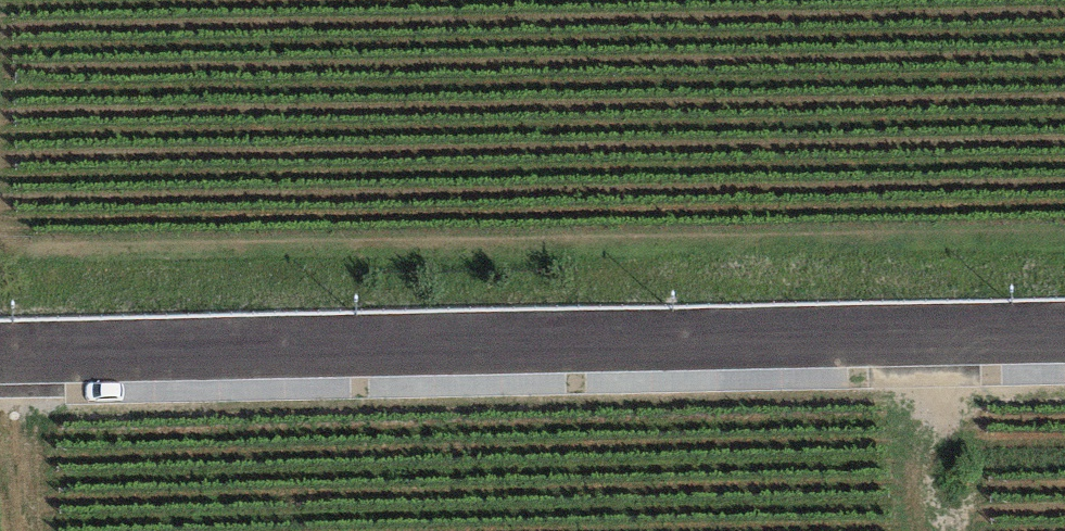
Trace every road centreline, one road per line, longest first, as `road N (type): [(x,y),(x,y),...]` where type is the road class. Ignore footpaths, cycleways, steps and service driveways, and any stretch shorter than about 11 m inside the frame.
road 1 (unclassified): [(0,361),(1064,346)]
road 2 (track): [(944,347),(957,530)]
road 3 (track): [(10,361),(31,530)]

